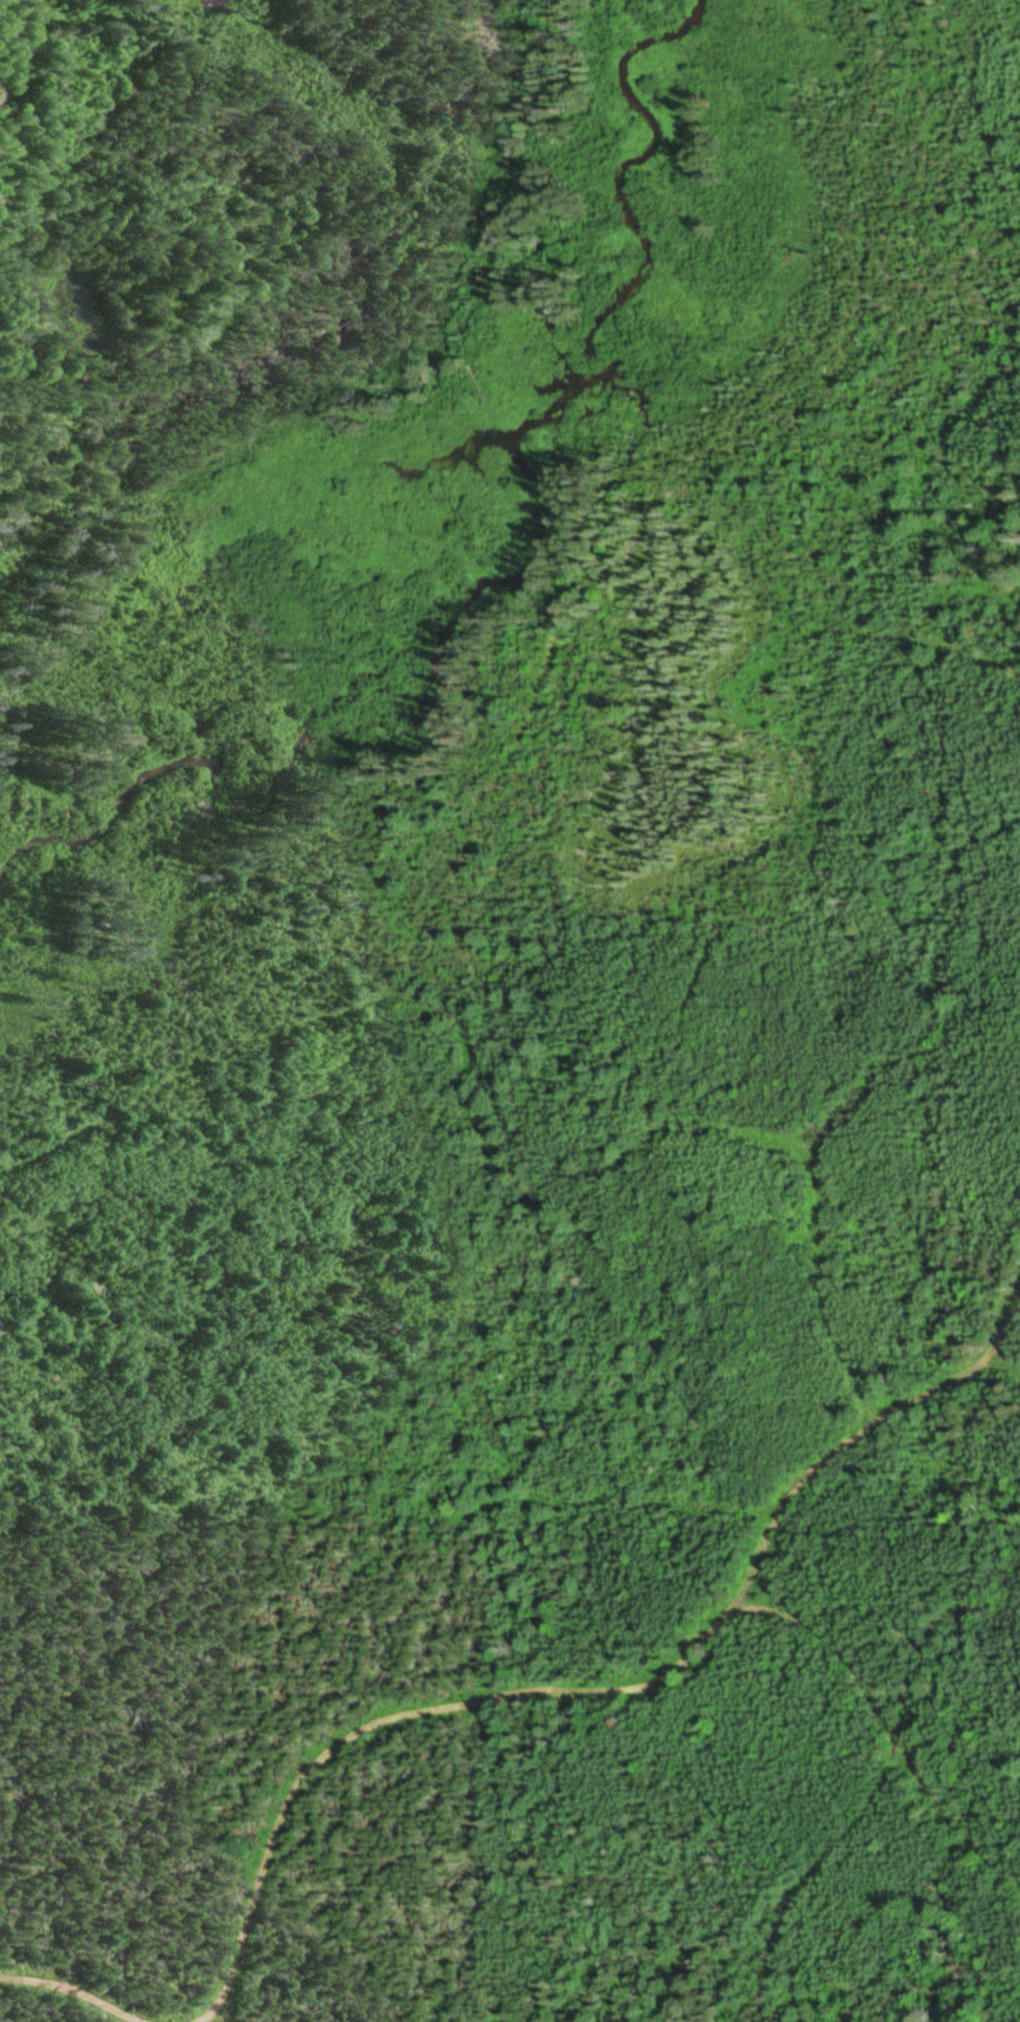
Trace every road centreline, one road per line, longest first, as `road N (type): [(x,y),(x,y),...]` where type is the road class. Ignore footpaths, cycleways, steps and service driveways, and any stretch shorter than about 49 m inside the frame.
road 1 (track): [(982,0),(915,133),(892,293),(837,422),(629,594),(529,781),(497,906),(411,990),(312,1025),(152,1114),(0,1179)]
road 2 (track): [(1019,1873),(872,1714),(813,1612),(731,1603),(709,1633),(643,1674),(566,1676),(407,1706),(294,1753),(231,1961),(198,2021)]
road 3 (track): [(177,2021),(0,1974)]

